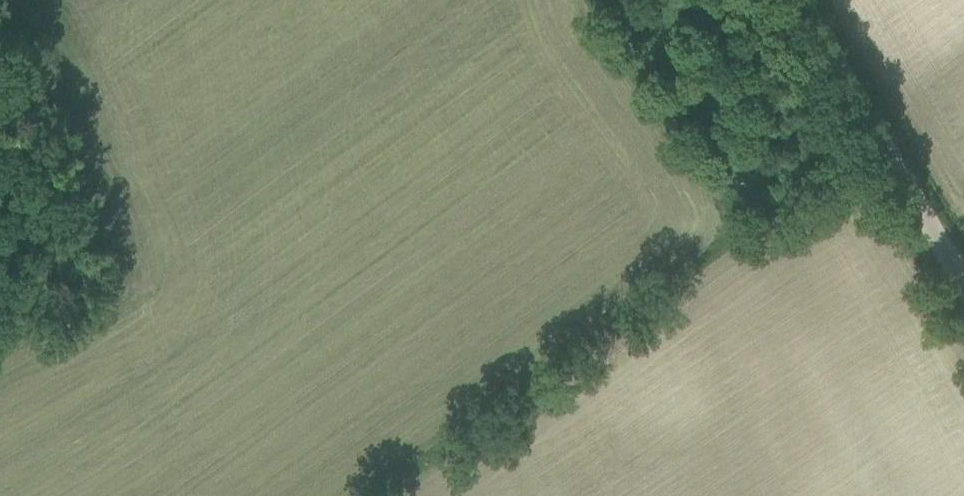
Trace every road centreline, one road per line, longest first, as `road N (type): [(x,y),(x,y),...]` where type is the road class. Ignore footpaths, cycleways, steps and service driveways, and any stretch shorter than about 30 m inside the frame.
road 1 (unclassified): [(963,305),(790,0)]

